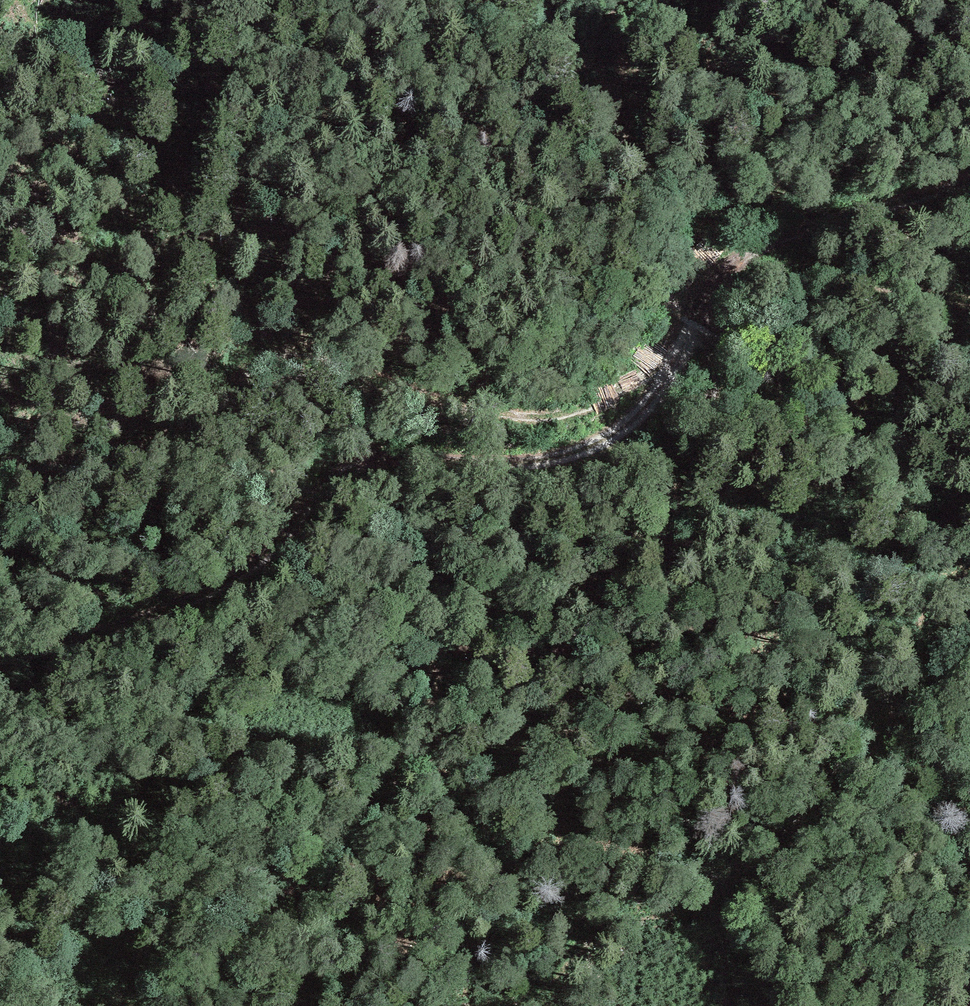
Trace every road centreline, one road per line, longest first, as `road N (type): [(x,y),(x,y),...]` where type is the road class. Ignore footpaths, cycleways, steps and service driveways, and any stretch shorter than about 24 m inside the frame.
road 1 (track): [(706,303),(717,377),(706,440),(667,528),(567,606),(455,655),(415,751),(382,800),(233,966),(174,1005)]
road 2 (track): [(706,303),(656,399),(595,447),(500,465),(374,469),(348,478),(260,561),(224,584),(59,653),(0,662)]
road 3 (track): [(0,469),(161,444),(213,414),(253,363),(272,354),(312,352),(455,405),(541,417),(613,396),(688,337)]
road 4 (track): [(522,1005),(597,928),(691,905),(761,862),(811,817),(906,698),(952,600),(969,587)]
road 5 (track): [(969,88),(841,167),(702,225),(684,257),(706,303)]
road 6 (track): [(969,184),(775,240),(732,269),(706,303)]
road 7 (track): [(969,305),(808,277),(769,278),(706,303)]

